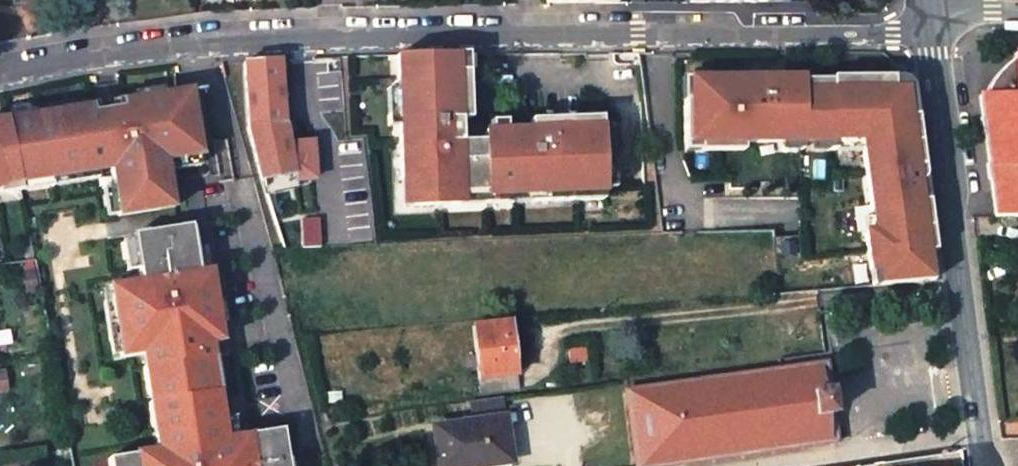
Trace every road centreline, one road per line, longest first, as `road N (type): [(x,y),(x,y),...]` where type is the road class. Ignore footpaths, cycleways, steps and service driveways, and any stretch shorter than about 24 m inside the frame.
road 1 (residential): [(926,36),(207,44),(0,69)]
road 2 (tertiary): [(983,465),(926,36)]

